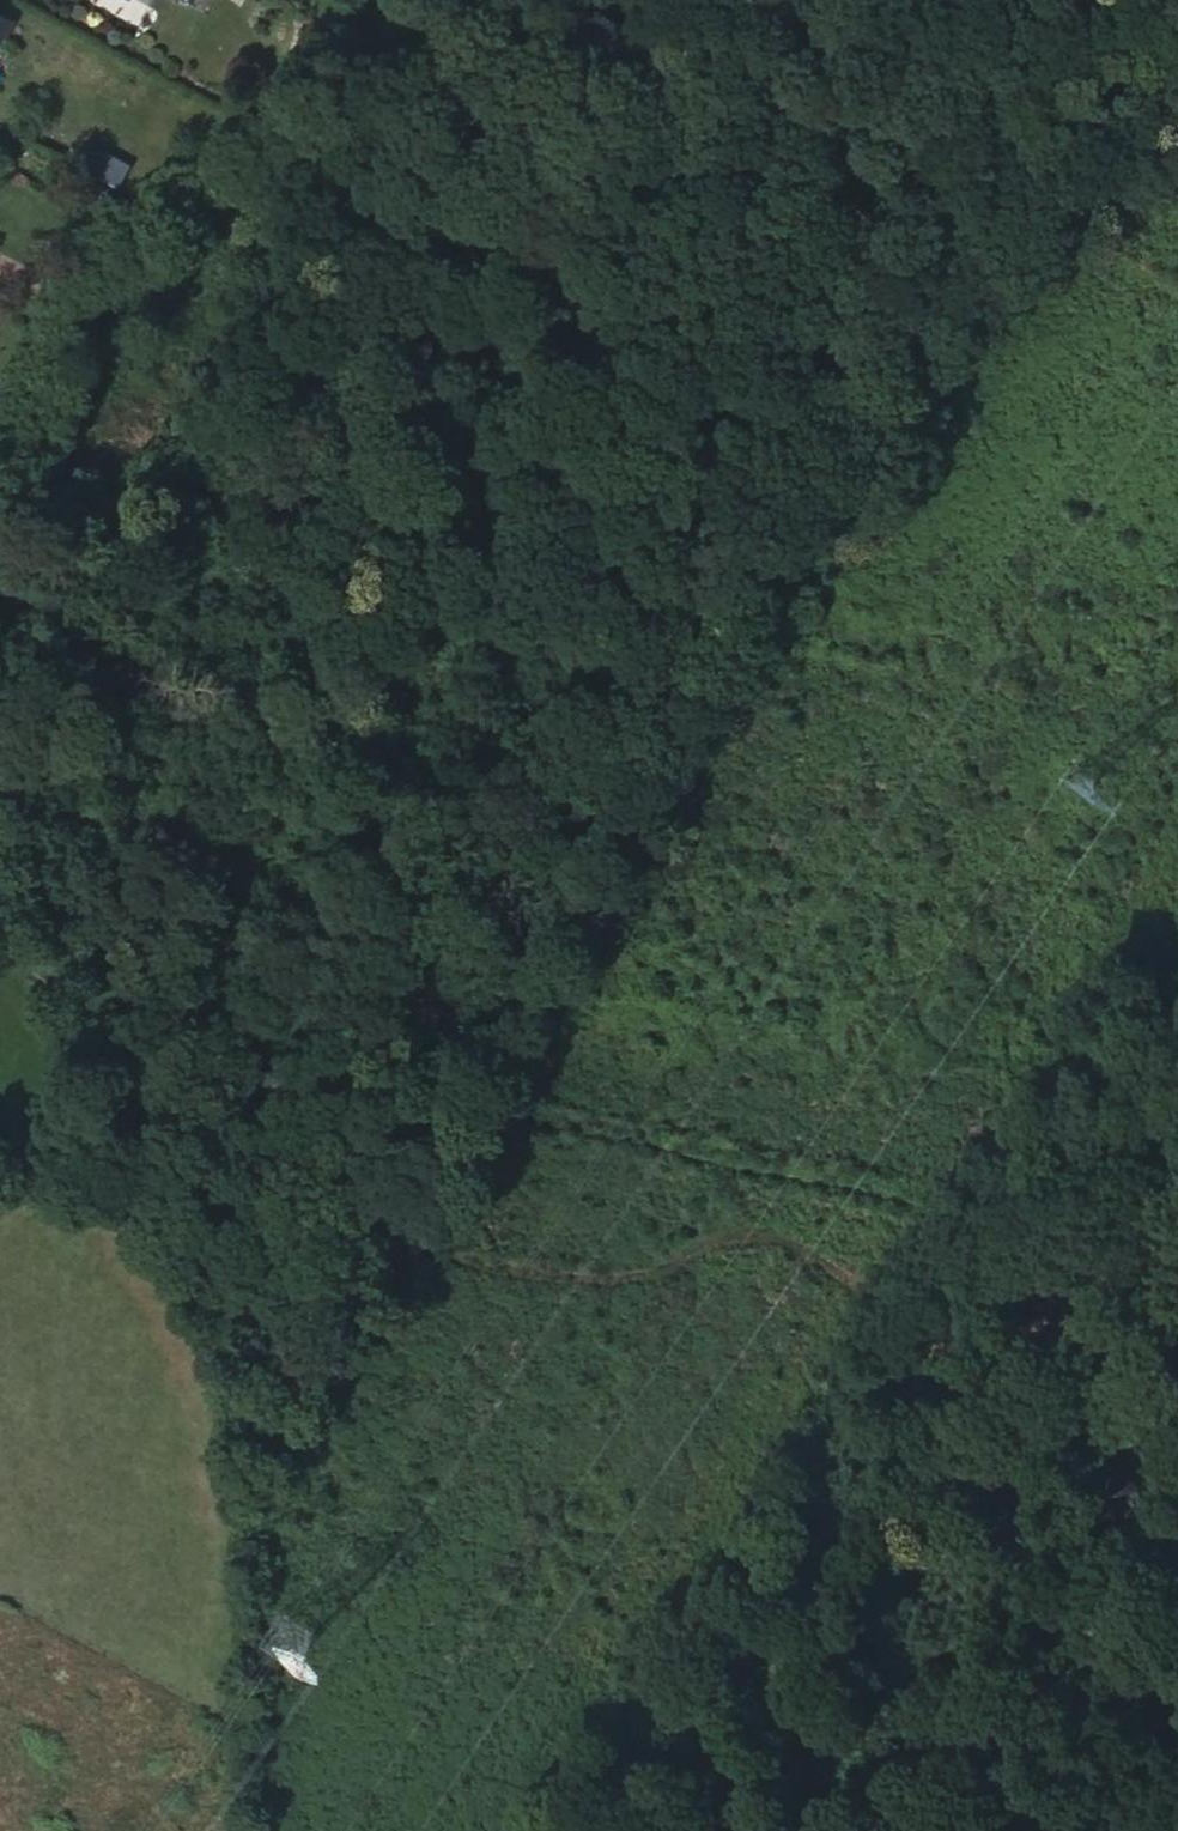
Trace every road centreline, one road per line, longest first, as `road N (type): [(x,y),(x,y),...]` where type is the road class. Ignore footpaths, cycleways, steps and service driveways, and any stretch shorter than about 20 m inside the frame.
road 1 (track): [(1177,1261),(278,1069),(0,934)]

